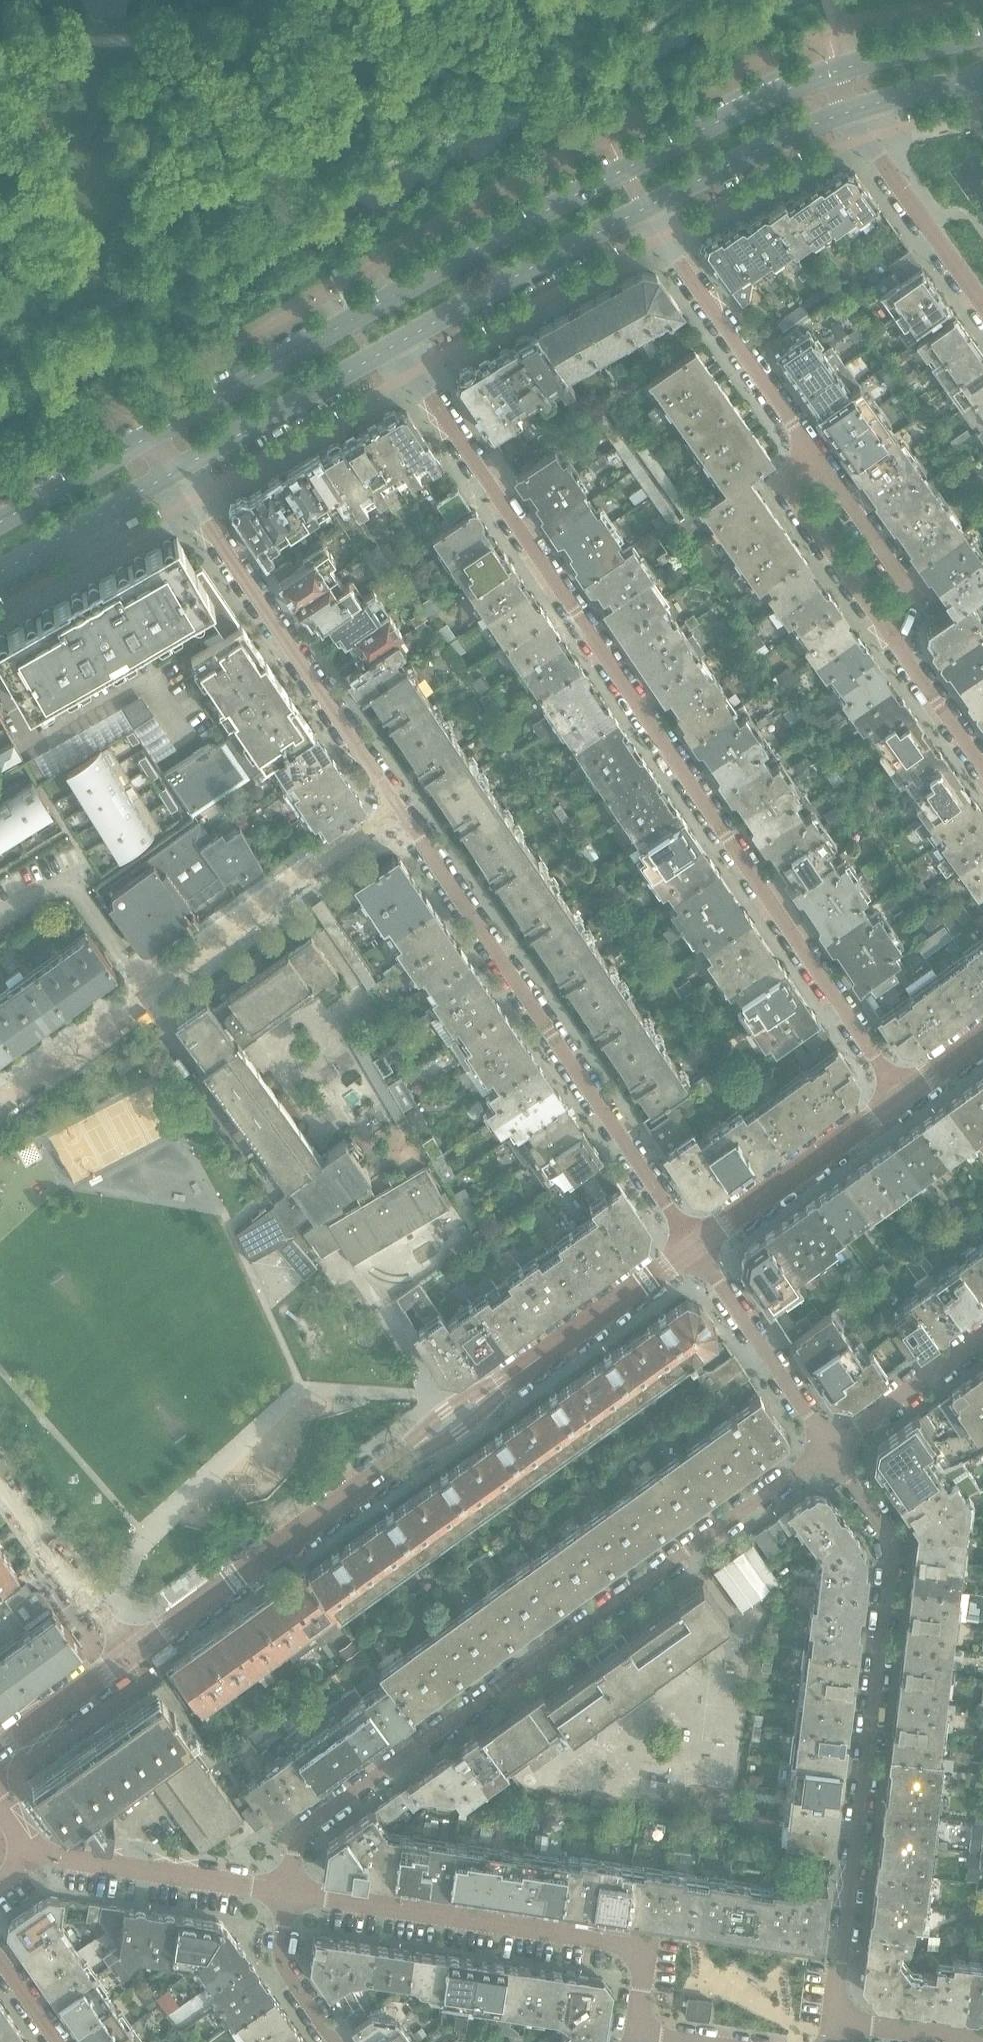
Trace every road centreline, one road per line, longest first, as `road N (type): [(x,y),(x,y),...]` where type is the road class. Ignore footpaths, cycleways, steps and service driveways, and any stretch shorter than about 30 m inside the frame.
road 1 (residential): [(398,344),(904,1097)]
road 2 (secondary): [(839,69),(623,169),(152,434)]
road 3 (residential): [(288,1894),(298,1841),(324,1813),(830,1448)]
road 4 (residential): [(130,1653),(693,1248)]
road 5 (residential): [(830,1448),(882,1522),(893,1558),(835,2021)]
road 6 (residential): [(693,1248),(400,812)]
road 7 (residential): [(400,812),(181,963),(145,1004),(0,1107)]
road 8 (residential): [(644,2038),(635,1949),(288,1894)]
road 9 (residential): [(400,812),(175,472)]
road 10 (secondary): [(398,344),(645,207)]
road 11 (residential): [(804,438),(645,207)]
road 12 (residential): [(693,1248),(904,1097)]
road 13 (secondary): [(175,472),(398,344)]
road 14 (residential): [(288,1894),(38,1856)]
road 15 (residential): [(905,653),(798,505),(804,438)]
road 16 (residential): [(905,653),(908,585),(804,438)]
road 17 (residential): [(693,1248),(830,1448)]
road 18 (residential): [(982,306),(851,112)]
road 19 (secondary): [(645,207),(851,112)]
road 20 (residential): [(0,1473),(130,1653)]
road 21 (secondary): [(0,572),(175,472)]
road 22 (residential): [(830,1448),(982,1336)]
road 23 (secondary): [(152,434),(0,522)]
road 24 (residential): [(336,2041),(280,1953),(288,1894)]
road 25 (residential): [(0,1749),(130,1653)]
road 26 (residential): [(835,2021),(982,2040)]
road 27 (secondary): [(982,31),(839,69)]
road 28 (residential): [(982,766),(905,653)]
road 29 (secondary): [(851,112),(982,79)]

